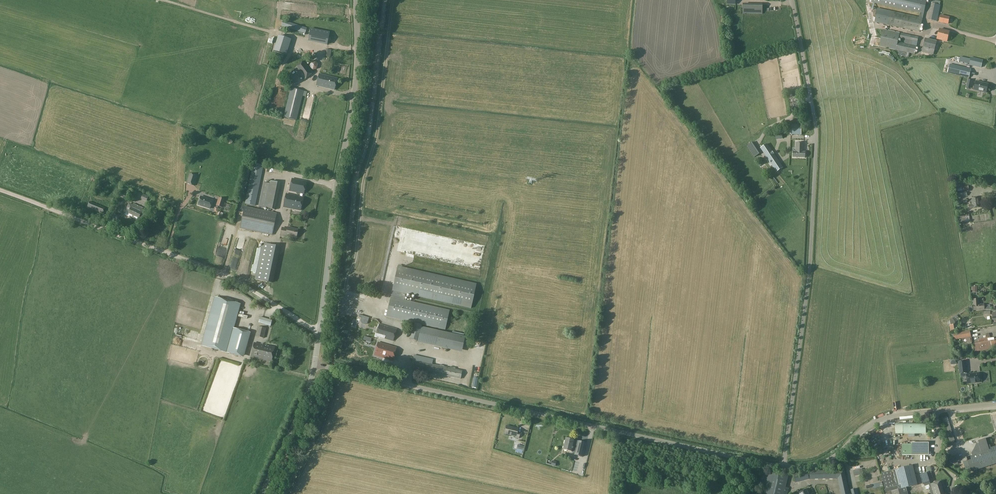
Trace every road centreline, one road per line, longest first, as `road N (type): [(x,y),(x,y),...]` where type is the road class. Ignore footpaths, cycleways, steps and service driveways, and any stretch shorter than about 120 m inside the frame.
road 1 (unclassified): [(784,467),(314,364)]
road 2 (unclassified): [(784,467),(811,267),(817,134),(793,0)]
road 3 (tertiary): [(314,364),(355,87),(356,0)]
road 4 (track): [(319,331),(215,270),(0,190)]
road 5 (unclassified): [(995,405),(884,418),(825,462),(784,467)]
road 6 (tertiary): [(262,493),(314,364)]

